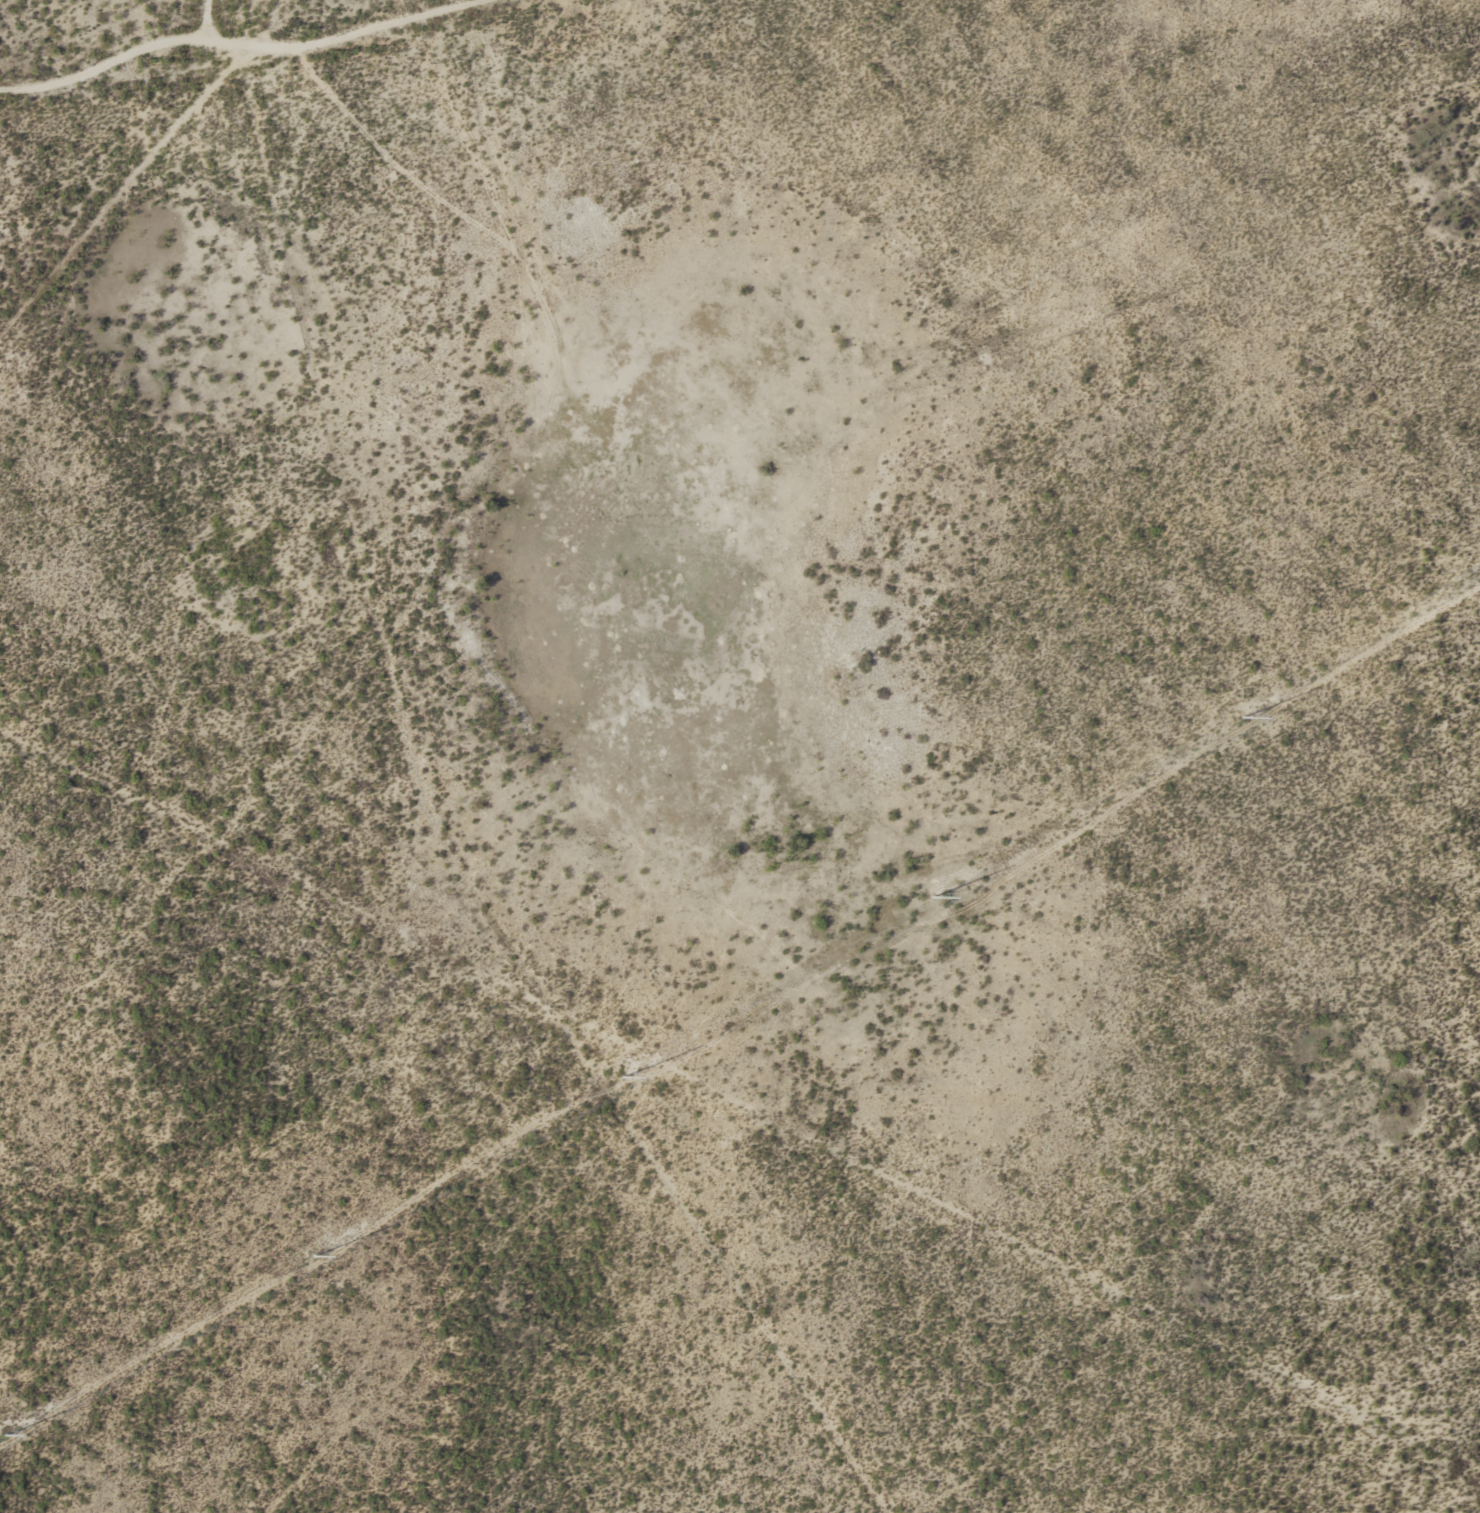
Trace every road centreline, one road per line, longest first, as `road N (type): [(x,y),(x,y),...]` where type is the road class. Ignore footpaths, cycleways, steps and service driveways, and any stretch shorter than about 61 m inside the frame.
road 1 (track): [(502,0),(337,39),(152,47),(76,80),(0,89)]

